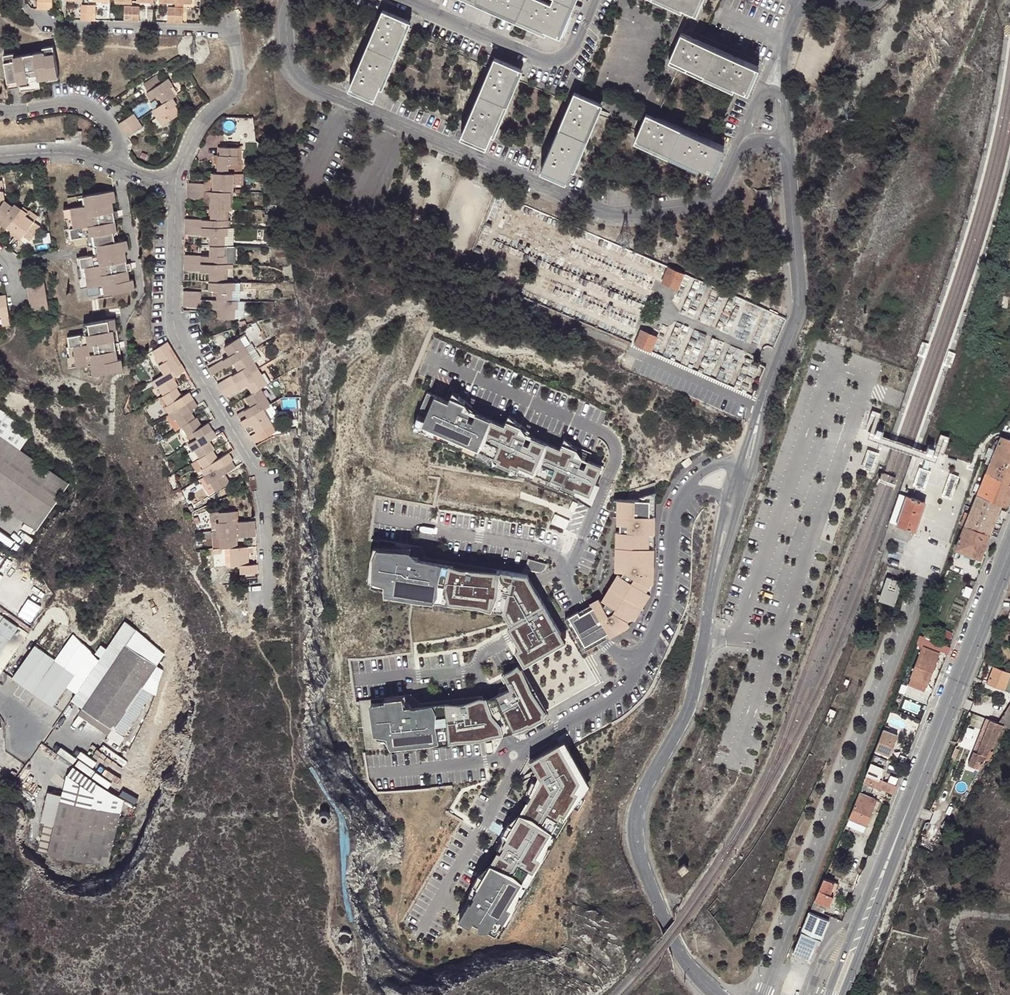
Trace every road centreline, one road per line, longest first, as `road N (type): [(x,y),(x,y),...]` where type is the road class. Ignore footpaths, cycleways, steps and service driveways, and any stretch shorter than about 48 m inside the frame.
road 1 (residential): [(296,0),(287,24),(290,58),(307,85),(605,212),(702,203),(725,179),(741,141)]
road 2 (residential): [(716,994),(681,955),(642,867),(636,822),(693,700),(734,499)]
road 3 (unclassified): [(923,555),(926,578),(763,994)]
road 4 (residential): [(271,607),(256,469),(175,328),(175,186)]
road 5 (secondary): [(1009,551),(858,940)]
road 6 (residential): [(175,186),(199,125),(236,90),(234,44),(198,28),(47,24),(25,10)]
road 7 (residential): [(688,489),(672,521),(668,588),(627,680),(613,696),(513,752)]
road 8 (residential): [(744,464),(796,319),(786,139)]
road 9 (residential): [(597,0),(566,58),(549,61),(401,0)]
road 10 (residential): [(0,111),(88,104),(112,128),(116,166)]

